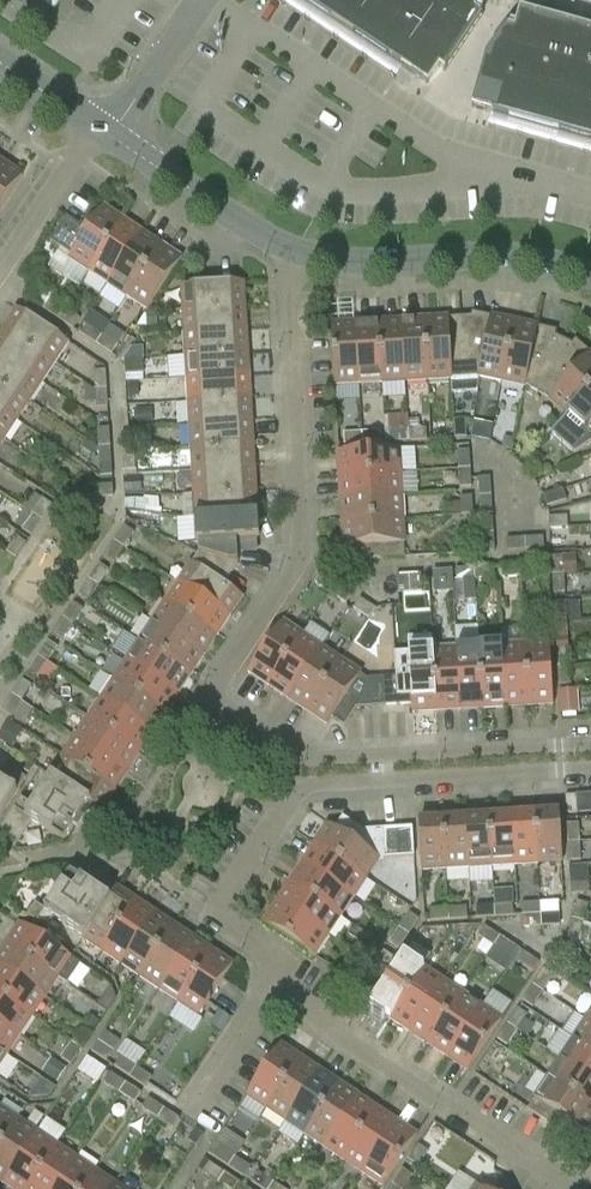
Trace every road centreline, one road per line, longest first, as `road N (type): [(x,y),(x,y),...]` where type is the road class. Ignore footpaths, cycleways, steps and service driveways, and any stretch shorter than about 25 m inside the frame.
road 1 (residential): [(590,744),(294,760),(207,707),(299,562),(290,250)]
road 2 (residential): [(272,986),(283,962),(213,915),(296,787),(590,769)]
road 3 (residential): [(571,1188),(272,986)]
road 4 (residential): [(590,275),(517,258),(346,263),(290,250)]
road 5 (residential): [(290,250),(114,138)]
road 6 (residential): [(0,268),(94,124)]
road 7 (unclassified): [(202,0),(114,138)]
road 8 (residential): [(272,986),(185,1118)]

